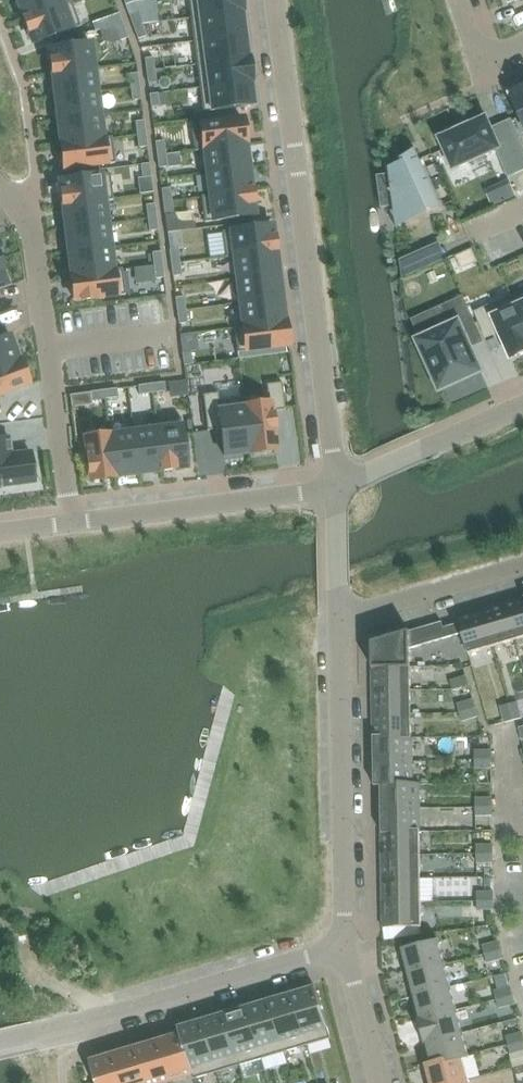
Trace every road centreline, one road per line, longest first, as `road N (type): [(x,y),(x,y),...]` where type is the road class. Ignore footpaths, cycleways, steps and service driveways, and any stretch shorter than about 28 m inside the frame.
road 1 (residential): [(273,0),(333,489)]
road 2 (residential): [(346,947),(0,1046)]
road 3 (residential): [(0,185),(28,215),(70,524)]
road 4 (residential): [(346,947),(339,621)]
road 5 (residential): [(333,489),(70,524)]
road 6 (residential): [(333,489),(522,404)]
road 7 (residential): [(339,621),(522,566)]
road 8 (residential): [(382,1082),(346,947)]

